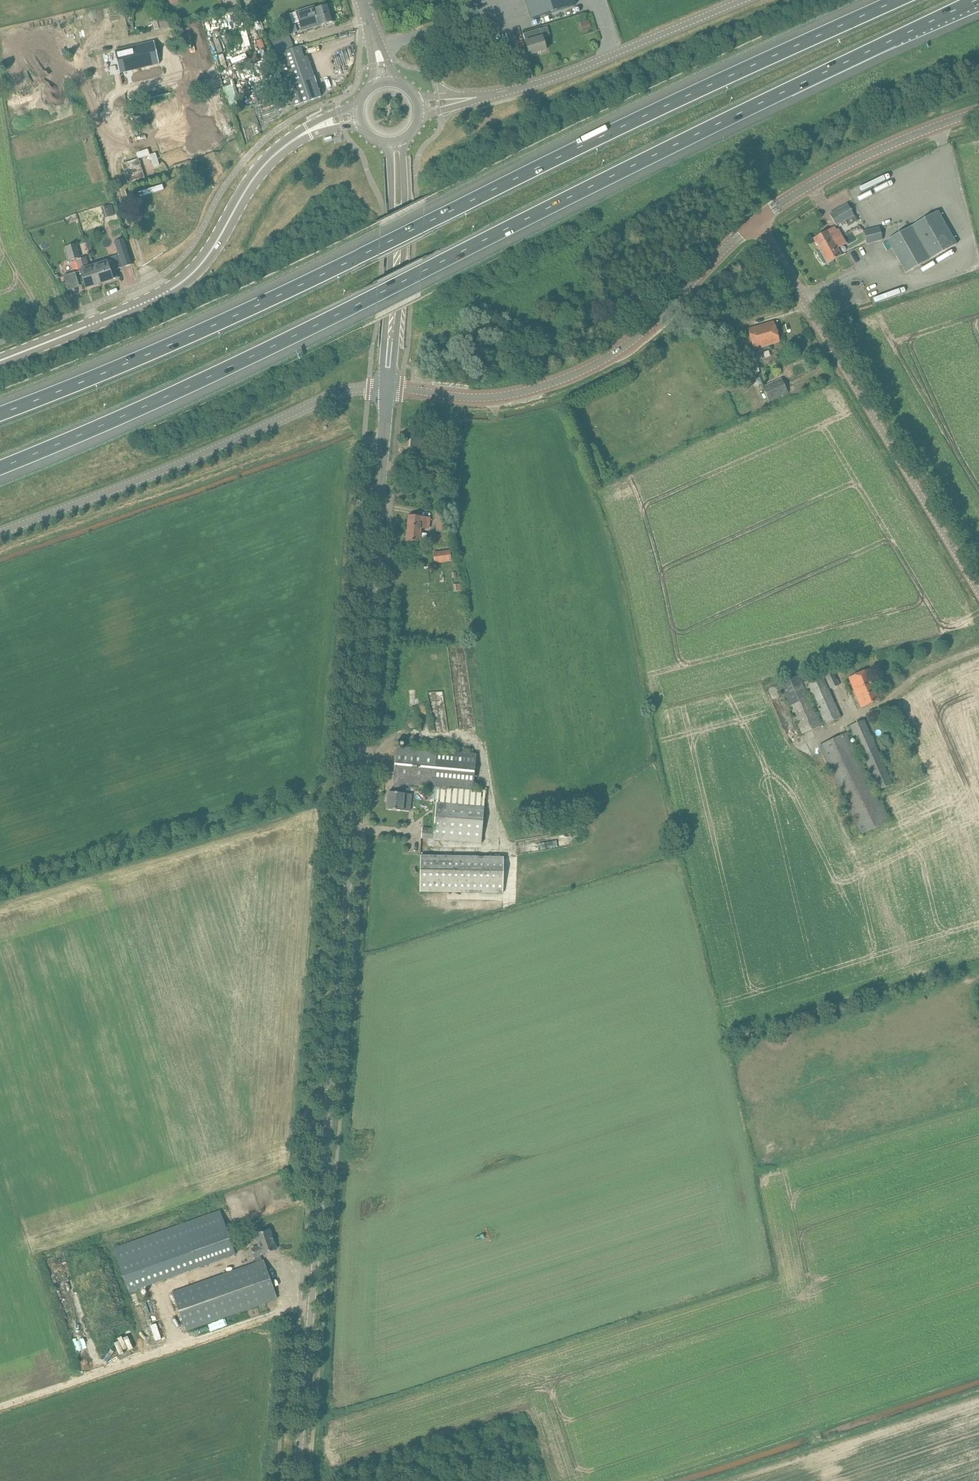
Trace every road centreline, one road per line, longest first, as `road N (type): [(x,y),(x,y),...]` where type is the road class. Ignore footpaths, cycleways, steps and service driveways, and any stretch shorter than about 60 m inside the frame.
road 1 (tertiary): [(296,1480),(387,390)]
road 2 (motorway): [(0,467),(270,348),(977,0)]
road 3 (motorway): [(897,0),(249,309),(0,413)]
road 4 (unclassified): [(978,592),(757,221)]
road 5 (tertiary): [(757,221),(655,321),(587,370),(508,397),(387,390)]
road 6 (unclassified): [(0,533),(330,396),(387,390)]
road 7 (track): [(356,789),(0,893)]
road 8 (tertiary): [(0,361),(154,299),(198,269),(257,175)]
road 9 (tertiary): [(757,221),(862,156),(978,112)]
road 10 (tertiary): [(388,370),(397,327),(403,141)]
road 11 (tertiary): [(387,145),(388,370)]
road 12 (unclassified): [(546,82),(746,0)]
road 13 (unclassified): [(546,82),(475,96),(417,97)]
road 14 (unclassified): [(421,117),(546,82)]
road 15 (tertiary): [(357,104),(290,137),(257,175)]

